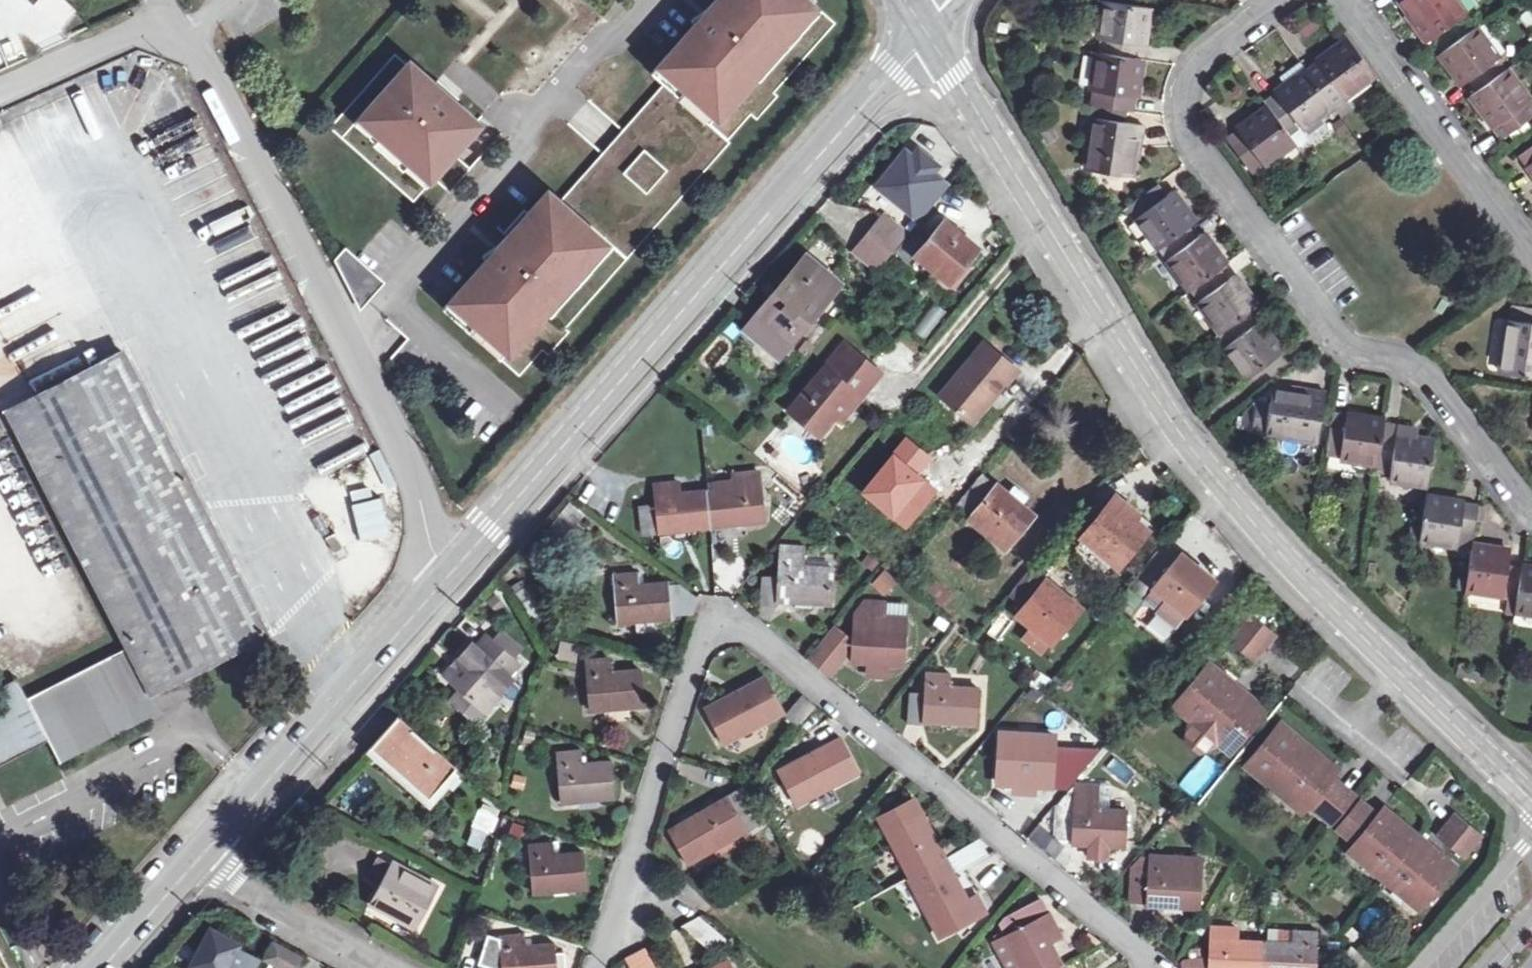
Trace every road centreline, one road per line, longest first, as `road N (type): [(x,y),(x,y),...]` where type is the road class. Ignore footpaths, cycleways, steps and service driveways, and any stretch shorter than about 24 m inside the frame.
road 1 (residential): [(1531,800),(1342,618),(1179,436),(927,32)]
road 2 (residential): [(596,967),(713,618),(740,618),(1139,948),(1147,967)]
road 3 (unclassified): [(452,562),(228,103),(193,65),(172,16),(0,92)]
road 4 (unclassified): [(452,562),(927,32)]
road 5 (residential): [(1271,0),(1199,56),(1183,116),(1338,334),(1424,366),(1531,525)]
road 6 (unclassified): [(196,853),(452,562)]
road 7 (residential): [(1338,0),(1531,258)]
road 8 (residential): [(196,853),(397,967)]
road 9 (unclassified): [(101,967),(196,853)]

